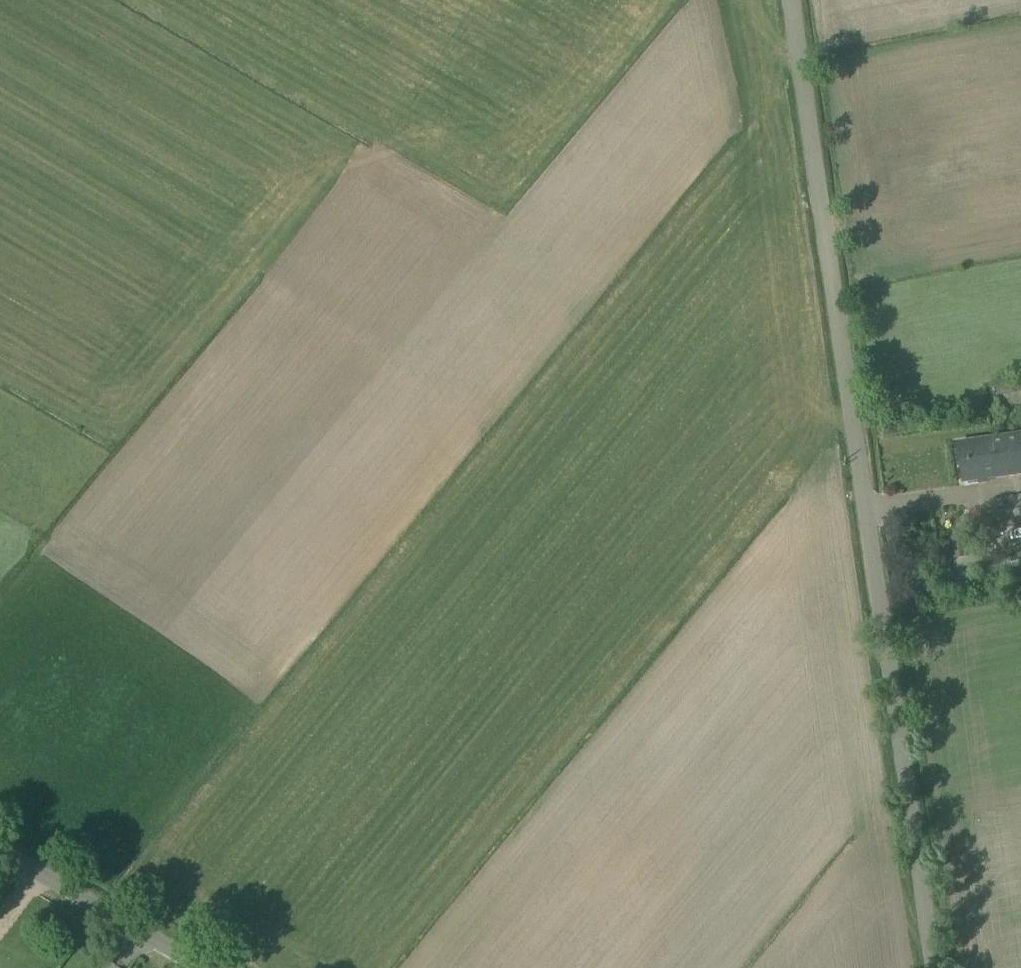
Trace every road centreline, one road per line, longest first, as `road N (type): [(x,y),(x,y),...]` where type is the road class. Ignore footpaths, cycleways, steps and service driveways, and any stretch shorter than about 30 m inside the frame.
road 1 (unclassified): [(937,967),(792,0)]
road 2 (unclassified): [(225,967),(0,838)]

